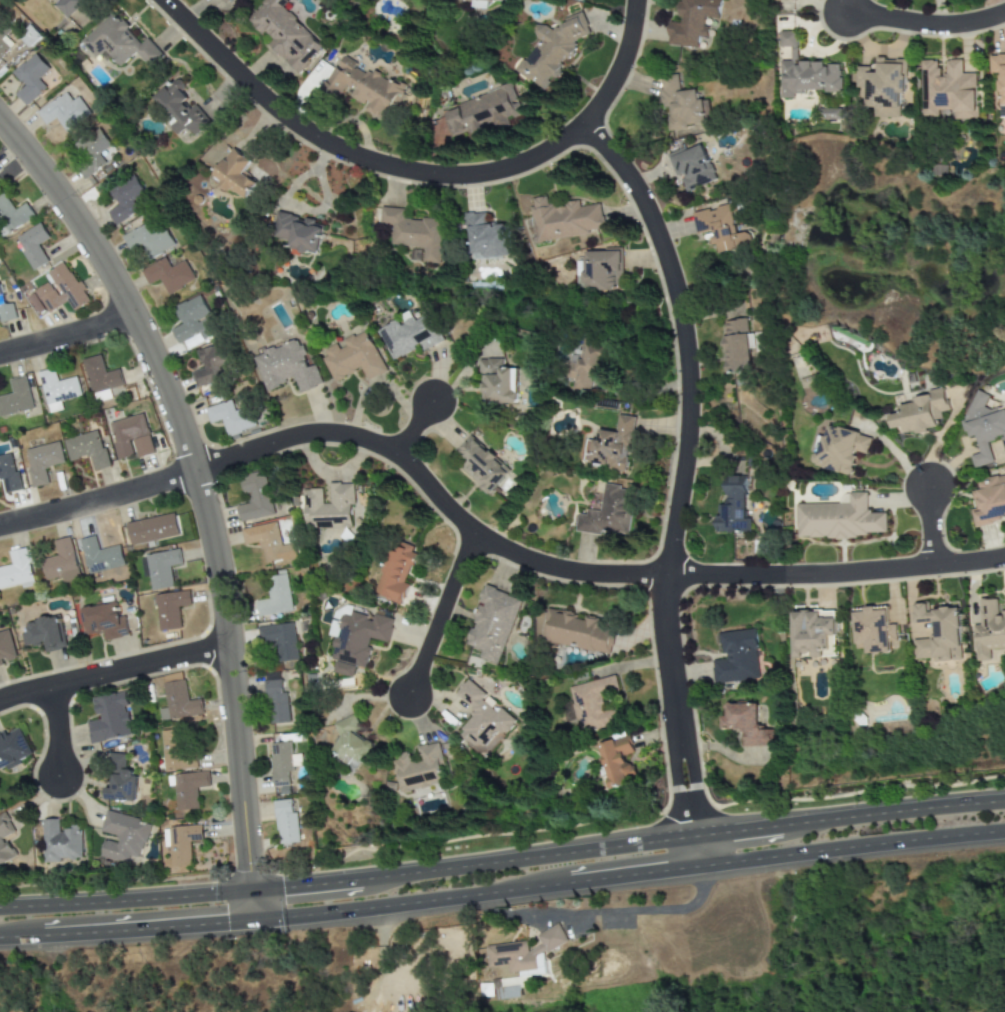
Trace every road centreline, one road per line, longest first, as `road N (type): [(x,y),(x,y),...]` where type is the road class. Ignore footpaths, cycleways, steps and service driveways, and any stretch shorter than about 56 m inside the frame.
road 1 (residential): [(0,525),(292,437),(337,434),(395,455),(470,533),(523,561),(589,577),(818,577),(1004,558)]
road 2 (primary): [(0,948),(257,931),(491,905),(699,867),(1004,842)]
road 3 (residential): [(254,886),(228,649),(193,473),(134,315),(56,199),(0,133)]
road 4 (residential): [(692,833),(664,578),(686,425),(685,367),(665,258),(622,171),(582,123)]
road 5 (residential): [(164,0),(338,149),(412,171),(472,173),(532,159),(582,123),(629,44),(635,0)]
road 6 (primary): [(692,833),(360,876)]
road 7 (primary): [(254,886),(0,904)]
road 8 (residential): [(0,701),(228,649)]
road 9 (primary): [(1004,797),(779,822)]
road 10 (residential): [(470,533),(406,710)]
road 11 (residential): [(844,13),(936,27),(1004,11)]
road 12 (residential): [(134,315),(0,354)]

